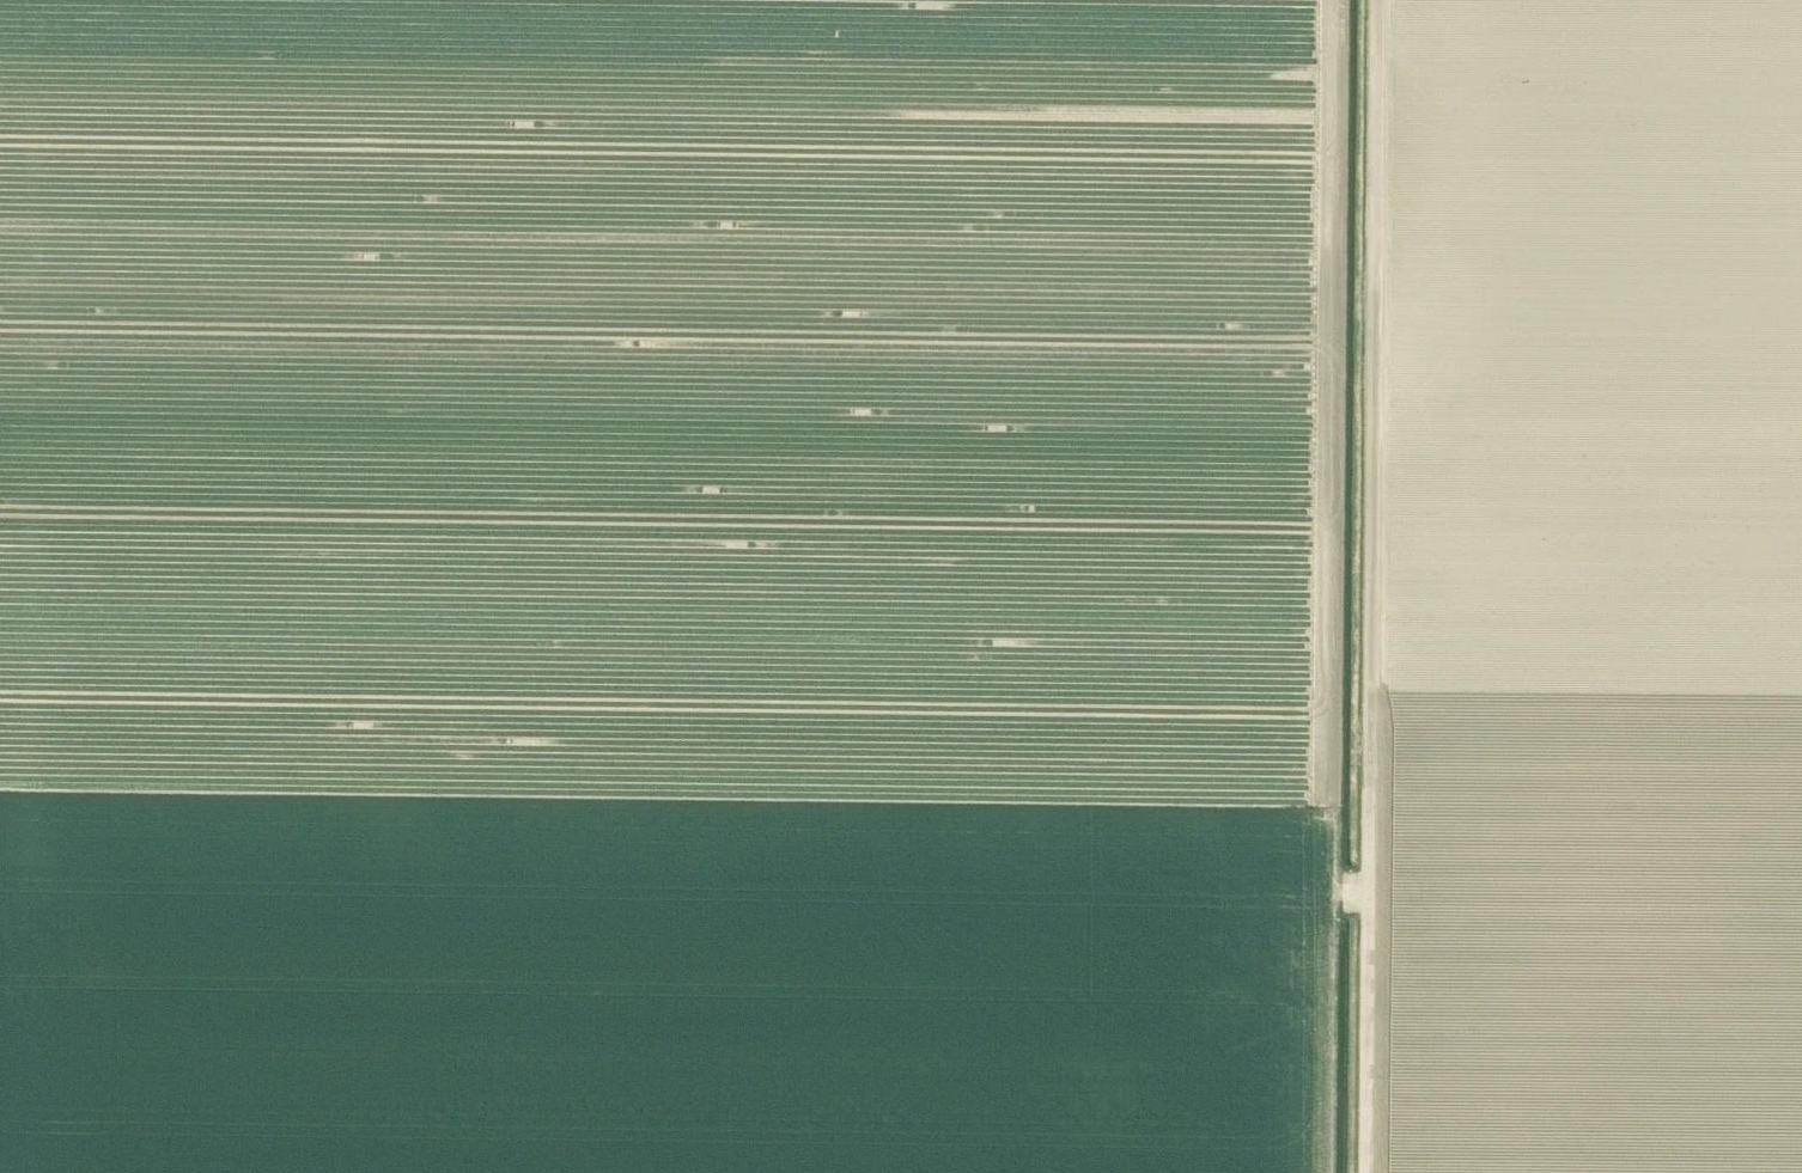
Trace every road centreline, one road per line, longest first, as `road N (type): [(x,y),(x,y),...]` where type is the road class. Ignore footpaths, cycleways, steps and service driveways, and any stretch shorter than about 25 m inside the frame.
road 1 (track): [(1364,1172),(1368,789)]

